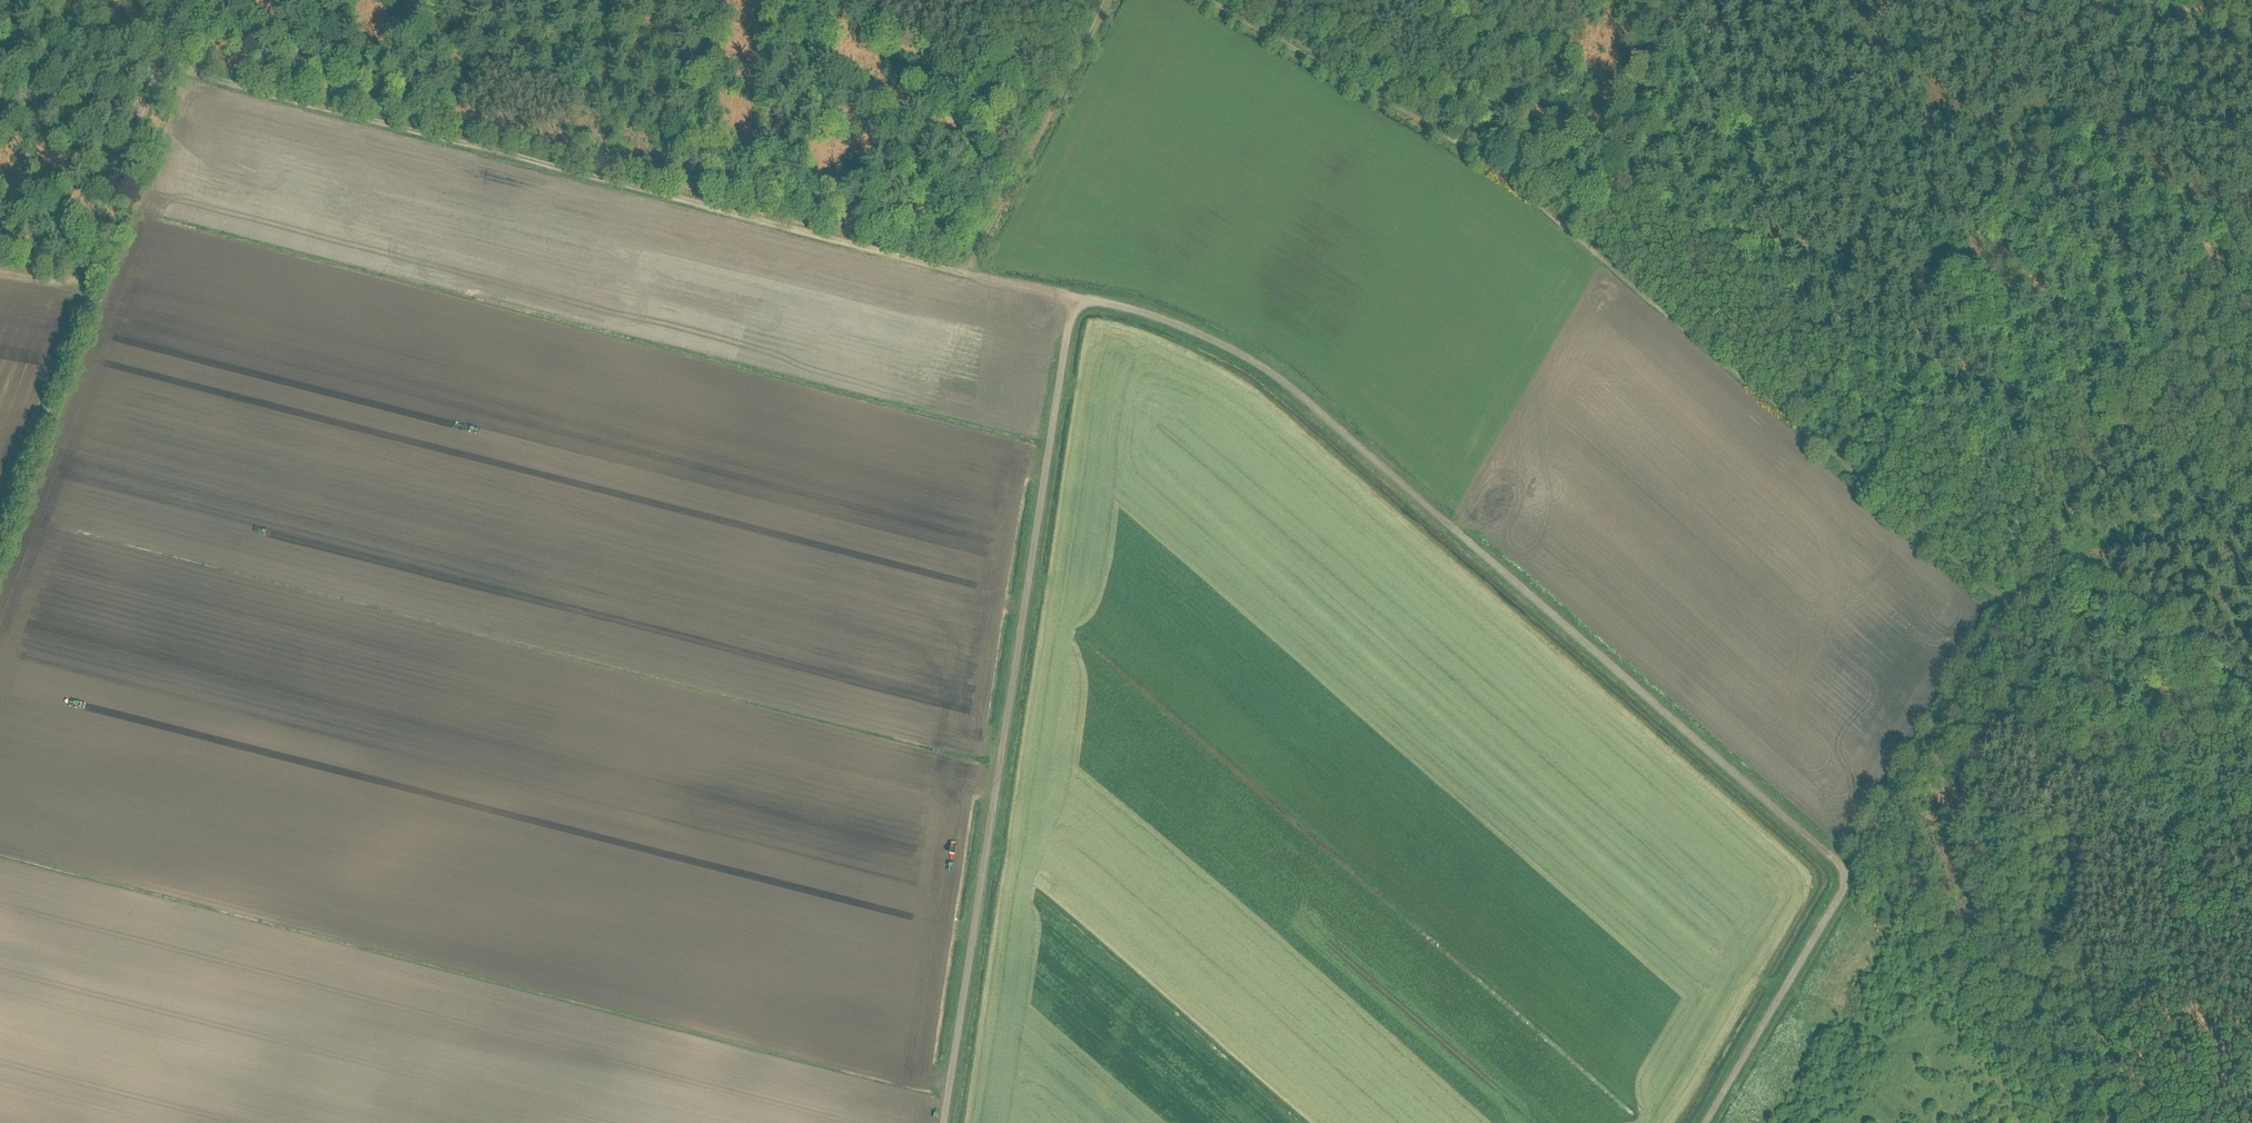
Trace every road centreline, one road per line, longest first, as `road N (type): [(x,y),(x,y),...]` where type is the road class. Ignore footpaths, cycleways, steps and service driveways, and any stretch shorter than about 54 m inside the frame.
road 1 (unclassified): [(944,1122),(1073,299),(1184,328),(1282,382),(1845,871),(1844,890),(1706,1122)]
road 2 (track): [(159,64),(1073,299)]
road 3 (track): [(2014,608),(1591,249)]
road 4 (track): [(1604,223),(1591,249),(1491,166),(1204,0)]
road 5 (track): [(0,273),(79,286),(186,0)]
road 6 (track): [(1856,871),(2094,1122)]
road 7 (track): [(1856,871),(2014,608)]
road 8 (track): [(1090,37),(965,274)]
road 9 (track): [(2027,581),(2139,395)]
road 10 (track): [(2139,395),(2251,210)]
road 11 (track): [(1685,0),(1622,183)]

